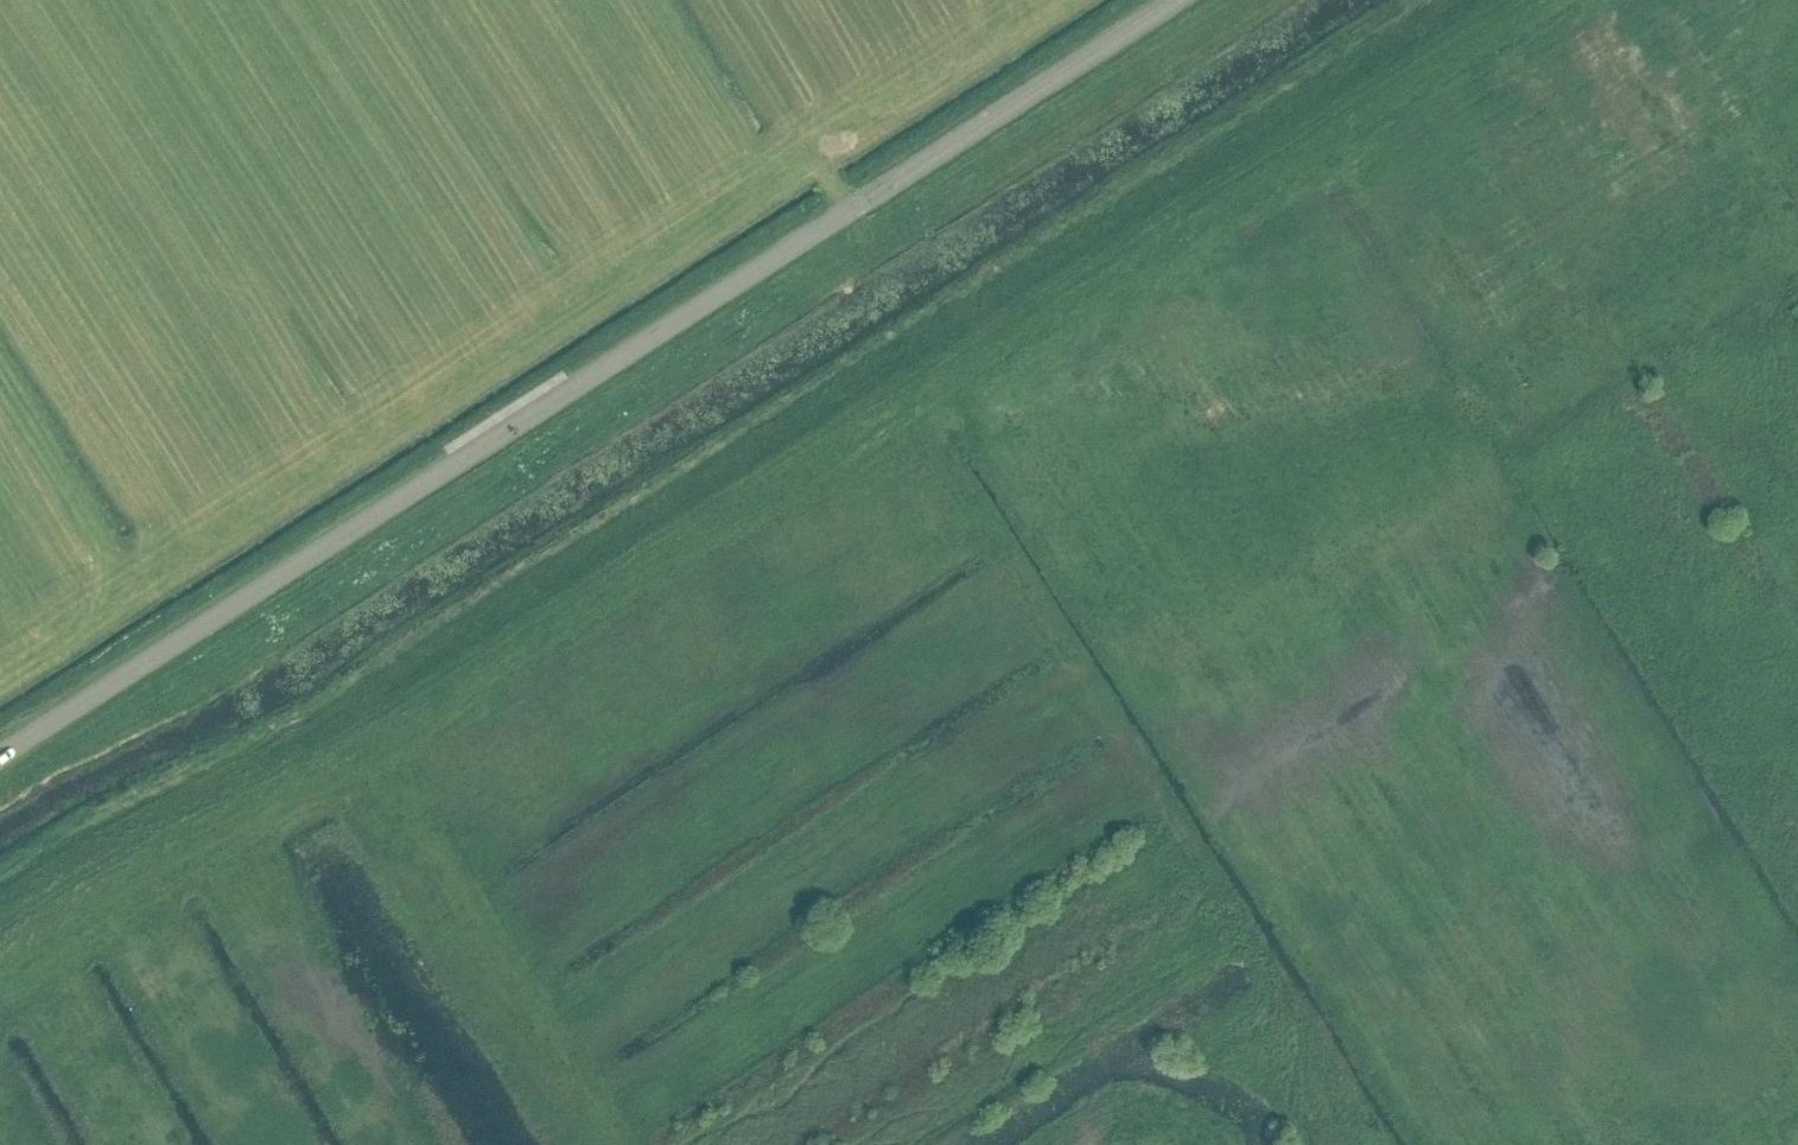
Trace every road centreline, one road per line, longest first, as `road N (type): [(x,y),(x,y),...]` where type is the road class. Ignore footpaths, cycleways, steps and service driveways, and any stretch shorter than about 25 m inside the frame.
road 1 (unclassified): [(1175,0),(0,754)]

